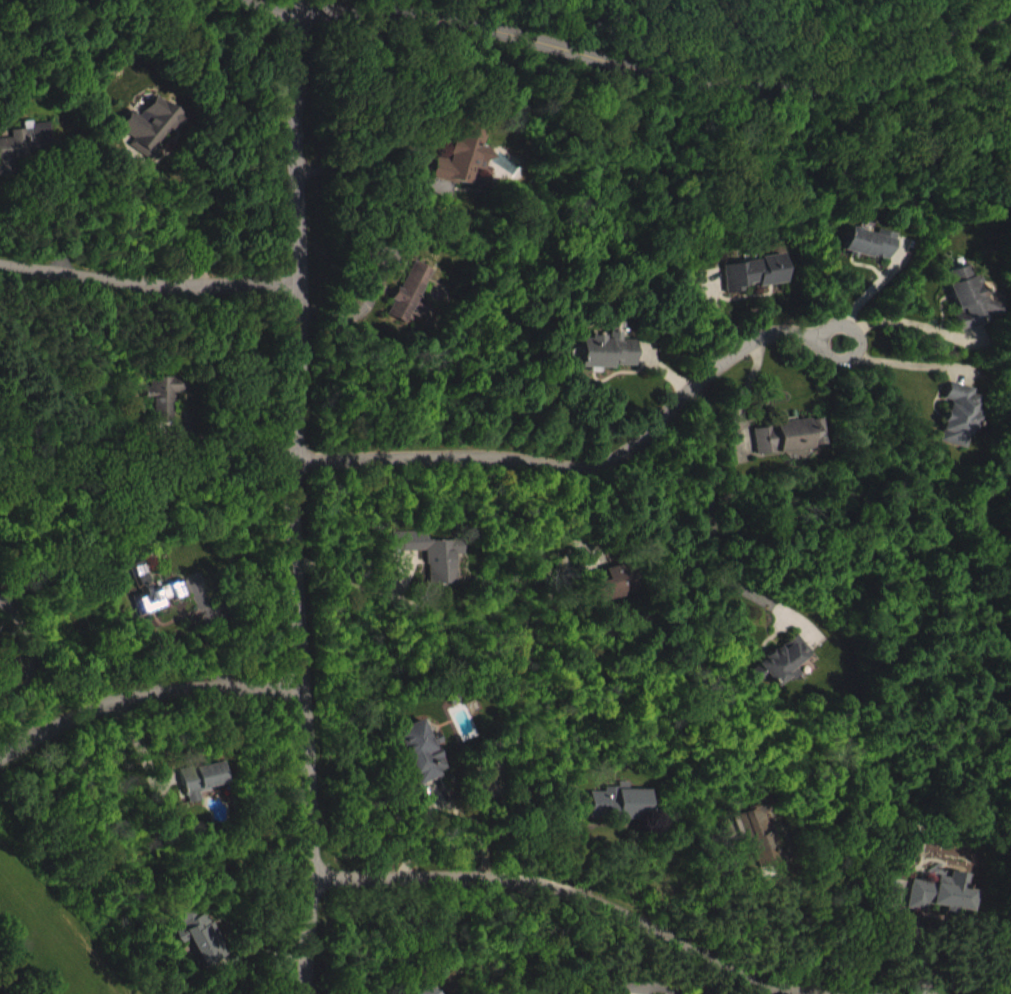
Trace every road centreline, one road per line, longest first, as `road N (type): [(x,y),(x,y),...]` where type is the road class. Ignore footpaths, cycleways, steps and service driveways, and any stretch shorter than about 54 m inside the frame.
road 1 (residential): [(293,7),(294,459),(310,882),(303,993)]
road 2 (tertiary): [(1010,4),(885,69),(845,81),(732,90),(495,27),(260,0)]
road 3 (residential): [(294,459),(497,457),(578,469),(637,443),(694,384),(761,337),(782,331),(836,341)]
road 4 (residential): [(812,993),(749,978),(625,917),(517,878),(310,882)]
road 5 (residential): [(0,757),(93,708),(164,686),(306,685)]
road 6 (residential): [(299,281),(137,283),(0,266)]

